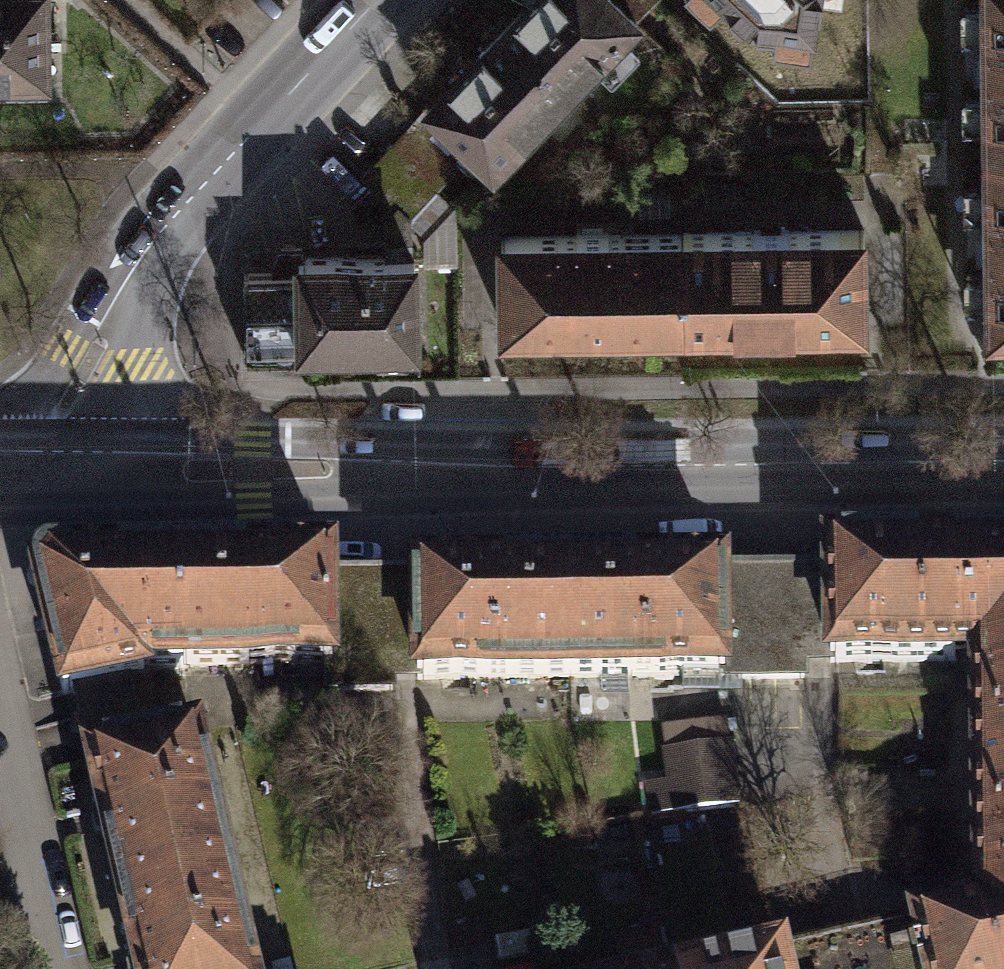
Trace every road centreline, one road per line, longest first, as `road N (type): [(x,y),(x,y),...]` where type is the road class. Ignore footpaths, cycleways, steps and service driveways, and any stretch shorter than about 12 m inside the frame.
road 1 (primary): [(32,476),(1003,463)]
road 2 (primary): [(32,476),(141,270),(203,184),(378,0)]
road 3 (residential): [(0,700),(61,968)]

